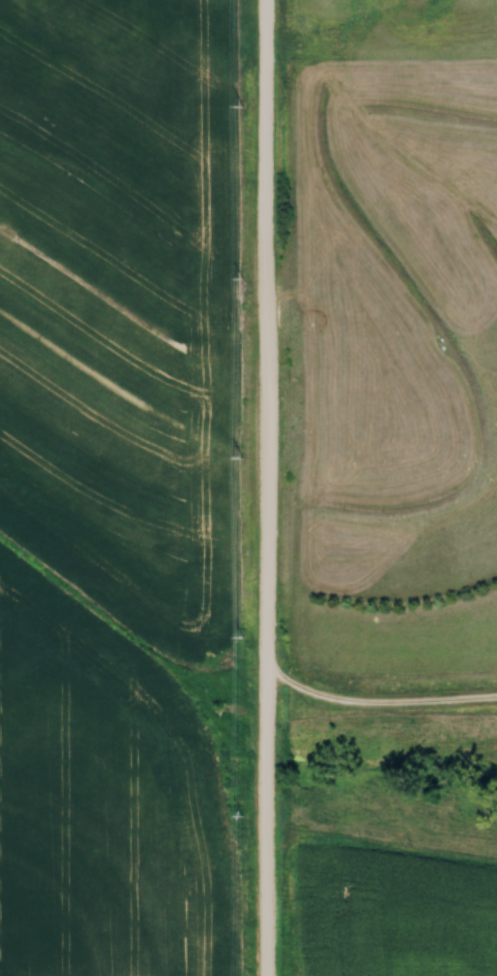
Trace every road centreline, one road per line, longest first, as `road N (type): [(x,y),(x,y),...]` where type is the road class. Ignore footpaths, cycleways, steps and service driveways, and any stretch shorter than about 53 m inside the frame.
road 1 (residential): [(266,975),(263,0)]

